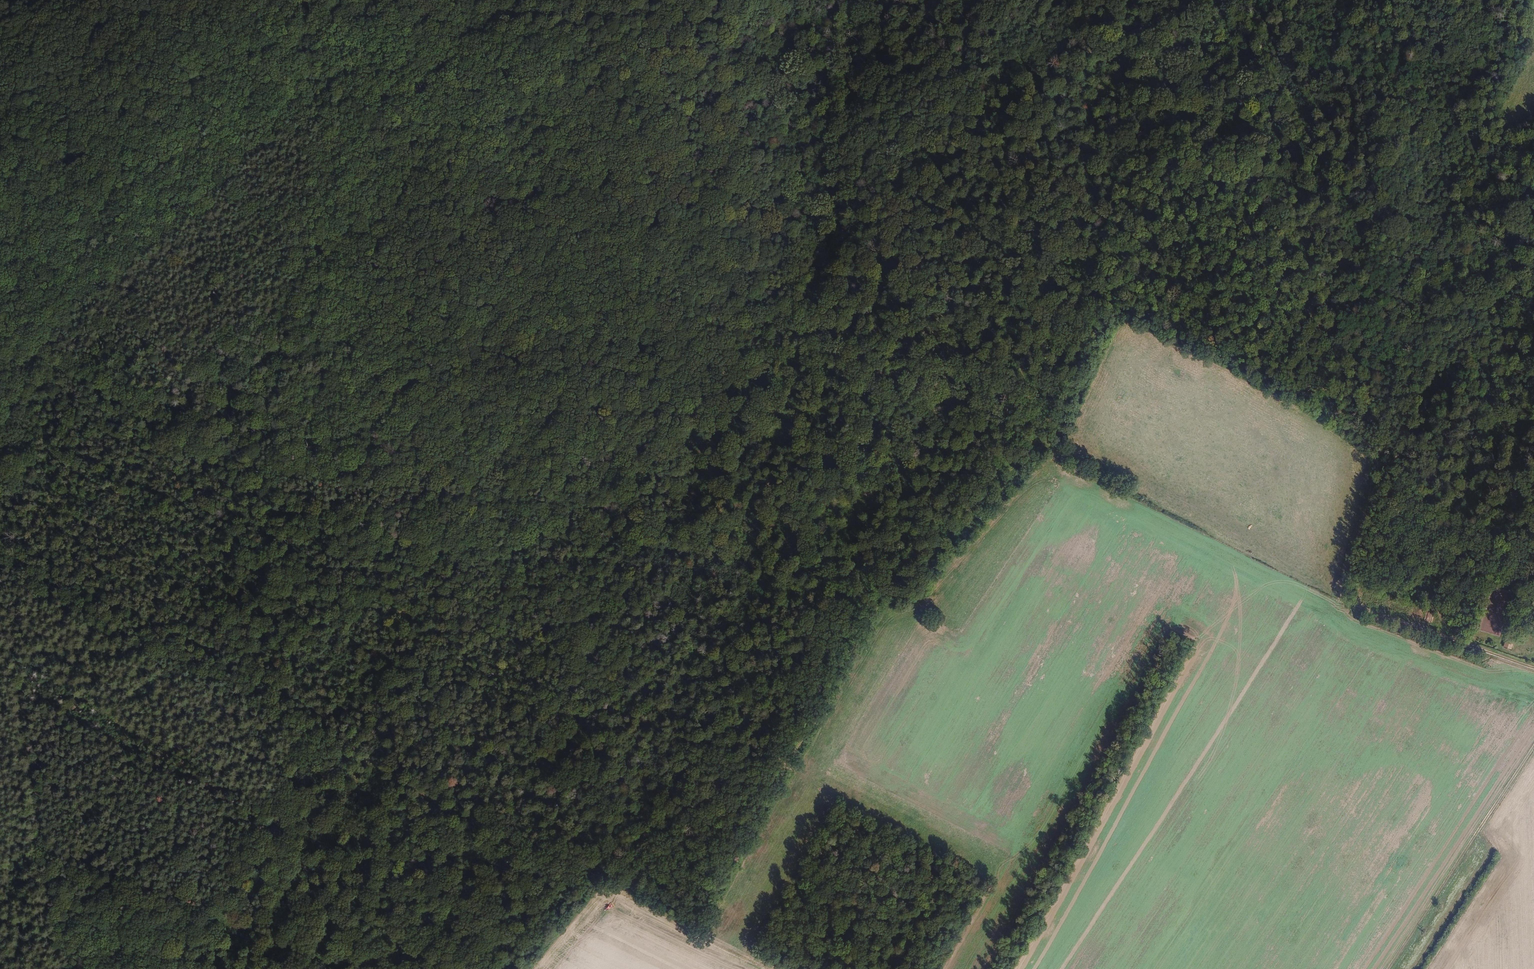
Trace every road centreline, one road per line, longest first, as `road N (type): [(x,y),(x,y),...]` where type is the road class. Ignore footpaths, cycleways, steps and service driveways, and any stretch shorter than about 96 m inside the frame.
road 1 (track): [(676,0),(634,58),(605,173),(231,333),(185,341),(94,320),(69,324),(50,341)]
road 2 (track): [(1533,422),(1511,418),(1499,406),(1487,368),(1491,327),(1480,264),(1407,64),(1332,0)]
road 3 (track): [(1061,452),(868,366),(751,339),(653,272)]
road 4 (track): [(1387,968),(1533,747)]
road 5 (track): [(1342,592),(1533,668)]

